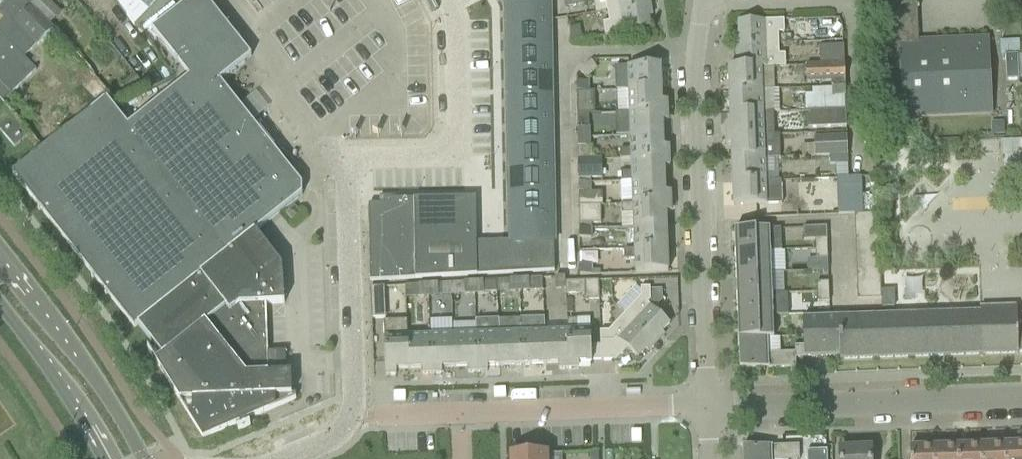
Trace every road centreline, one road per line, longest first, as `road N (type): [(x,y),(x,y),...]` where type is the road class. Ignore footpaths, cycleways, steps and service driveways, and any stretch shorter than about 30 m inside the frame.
road 1 (residential): [(286,458),(337,438),(349,414),(350,171),(456,140),(456,24),(444,0)]
road 2 (residential): [(707,407),(700,0)]
road 3 (residential): [(707,407),(1021,405)]
road 4 (residential): [(707,407),(461,413)]
road 5 (secondary): [(140,458),(75,351),(0,258)]
road 6 (secondary): [(0,307),(79,411),(104,458)]

